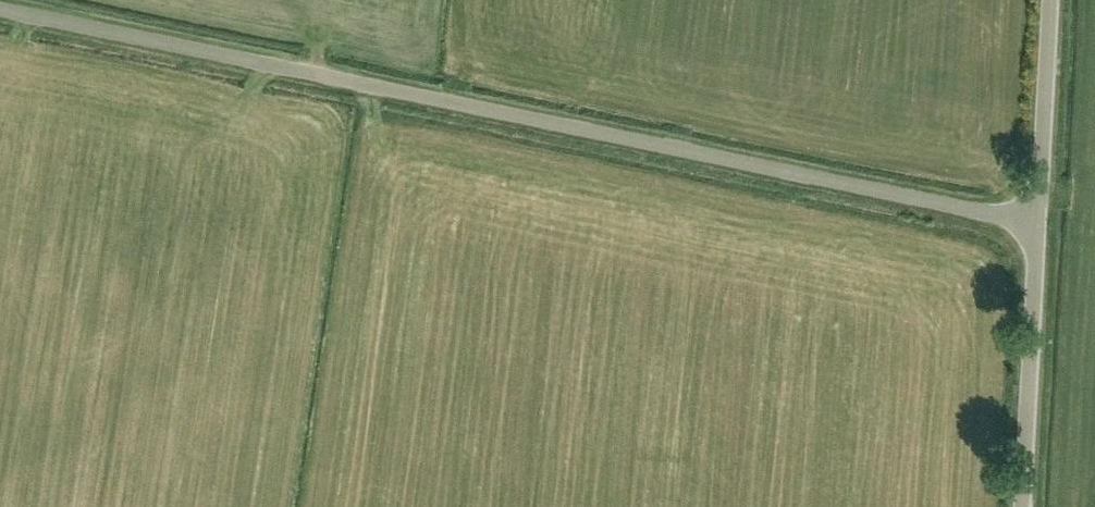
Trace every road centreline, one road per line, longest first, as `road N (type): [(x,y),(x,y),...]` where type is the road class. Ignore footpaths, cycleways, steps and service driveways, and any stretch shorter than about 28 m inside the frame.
road 1 (unclassified): [(1037,223),(0,10)]
road 2 (unclassified): [(1020,506),(1037,223)]
road 3 (unclassified): [(1037,223),(1051,0)]

